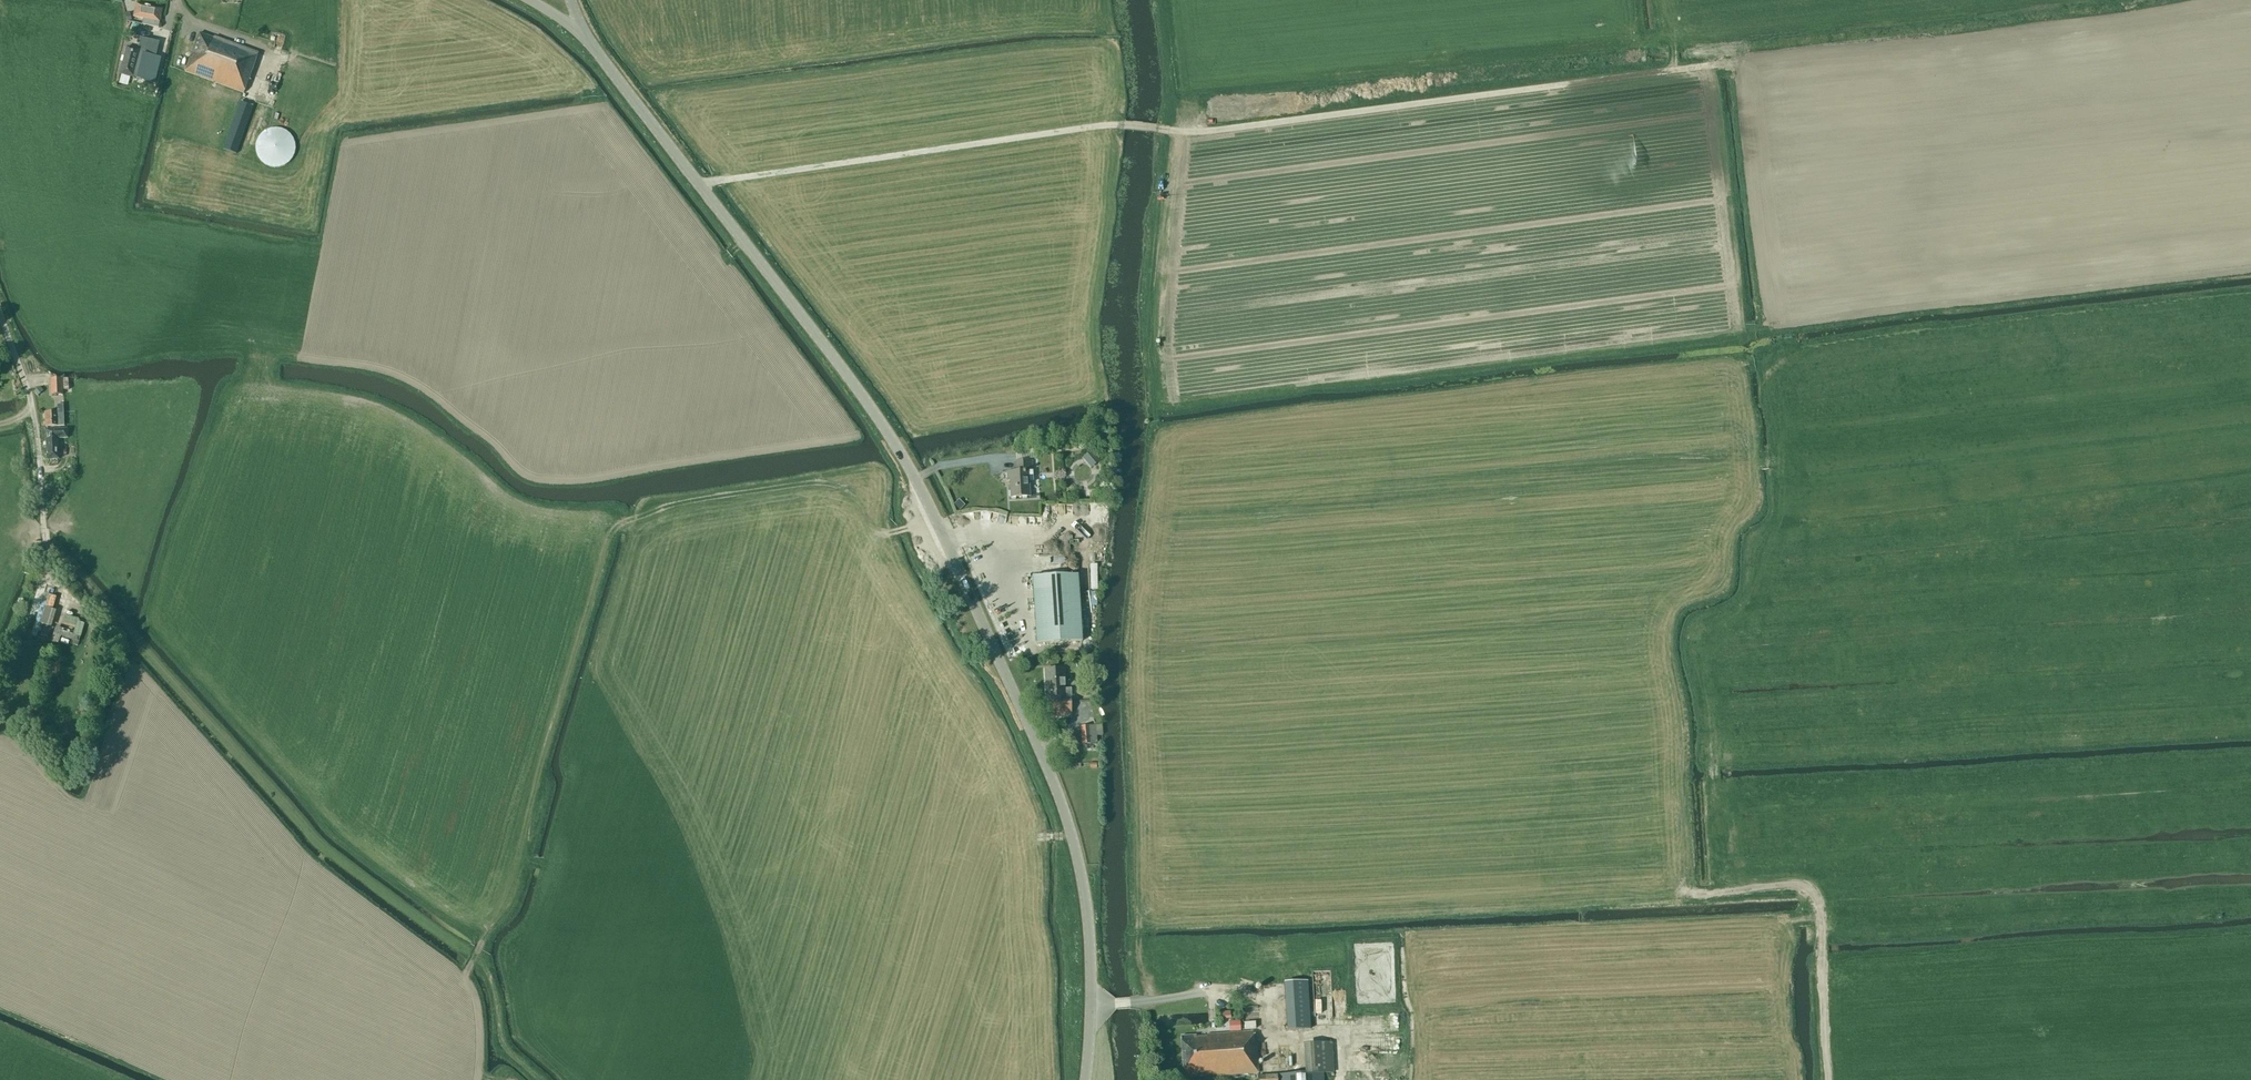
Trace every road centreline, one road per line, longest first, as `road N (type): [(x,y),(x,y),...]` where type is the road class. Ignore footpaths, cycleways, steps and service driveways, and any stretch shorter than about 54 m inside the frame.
road 1 (tertiary): [(1084,1079),(1088,921),(1071,833),(925,500),(879,420),(583,36)]
road 2 (track): [(541,1079),(501,1044),(495,997),(479,960),(318,840),(44,535)]
road 3 (track): [(44,535),(32,408)]

